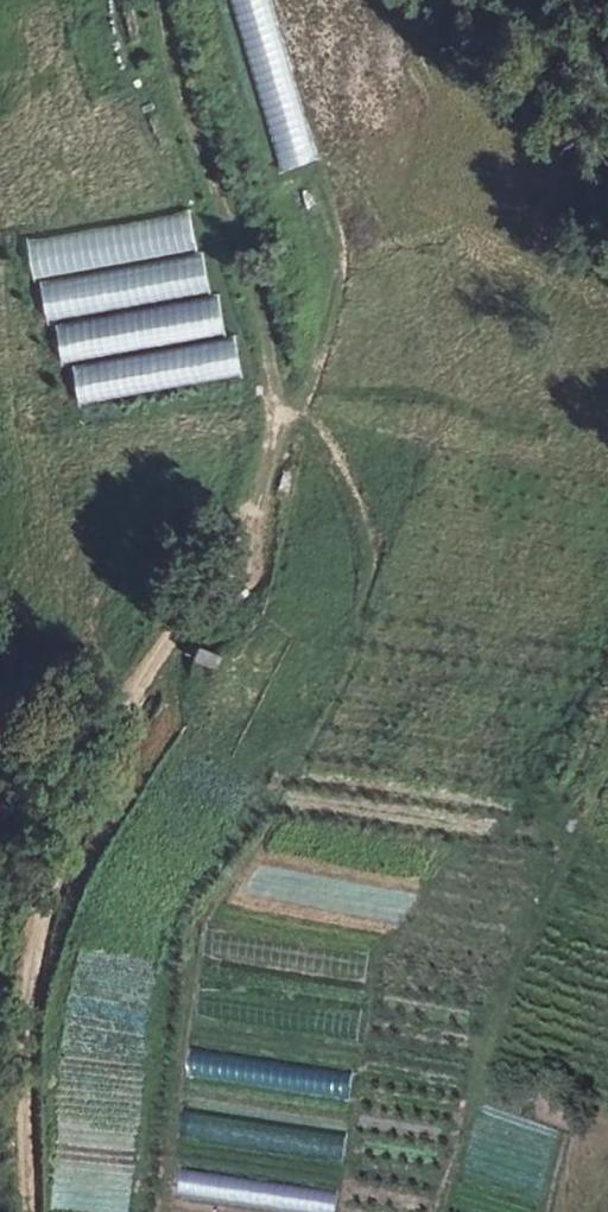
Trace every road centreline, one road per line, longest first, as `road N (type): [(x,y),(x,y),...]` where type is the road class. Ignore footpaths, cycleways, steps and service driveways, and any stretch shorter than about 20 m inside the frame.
road 1 (track): [(21,1211),(25,986),(43,911),(149,658),(236,551),(260,495),(273,423),(262,338),(174,98),(158,0)]
road 2 (track): [(273,423),(307,406),(339,305),(331,250)]
road 3 (track): [(295,412),(330,430),(377,551)]

